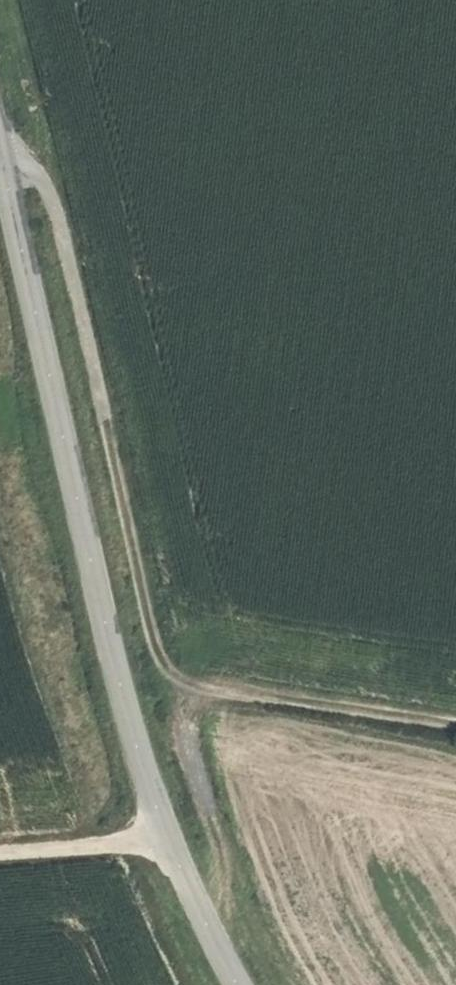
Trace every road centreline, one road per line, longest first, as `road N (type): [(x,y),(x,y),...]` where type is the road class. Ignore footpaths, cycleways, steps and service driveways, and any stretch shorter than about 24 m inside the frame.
road 1 (tertiary): [(235,984),(165,839),(134,743),(0,144)]
road 2 (track): [(455,725),(190,684),(159,654),(56,198),(29,165),(2,153)]
road 3 (track): [(0,853),(165,839)]

